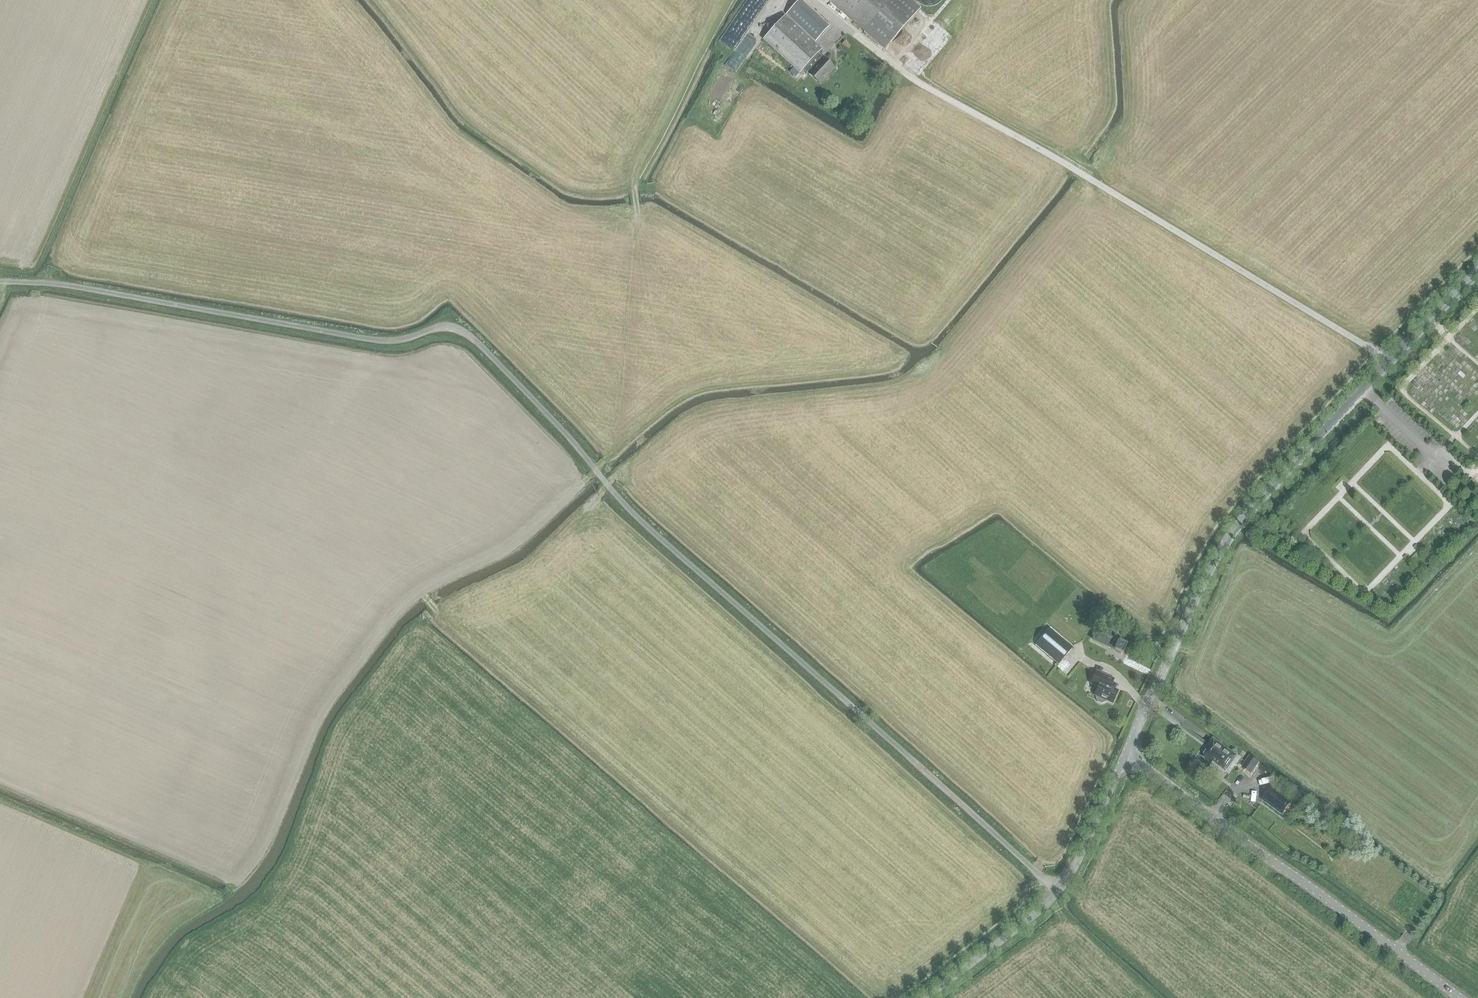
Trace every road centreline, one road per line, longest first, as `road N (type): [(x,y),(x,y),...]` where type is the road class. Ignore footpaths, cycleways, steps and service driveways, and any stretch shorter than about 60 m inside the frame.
road 1 (tertiary): [(1126,753),(1231,534),(1477,272)]
road 2 (tertiary): [(1463,997),(1126,753)]
road 3 (tertiary): [(921,997),(1056,891),(1126,753)]

